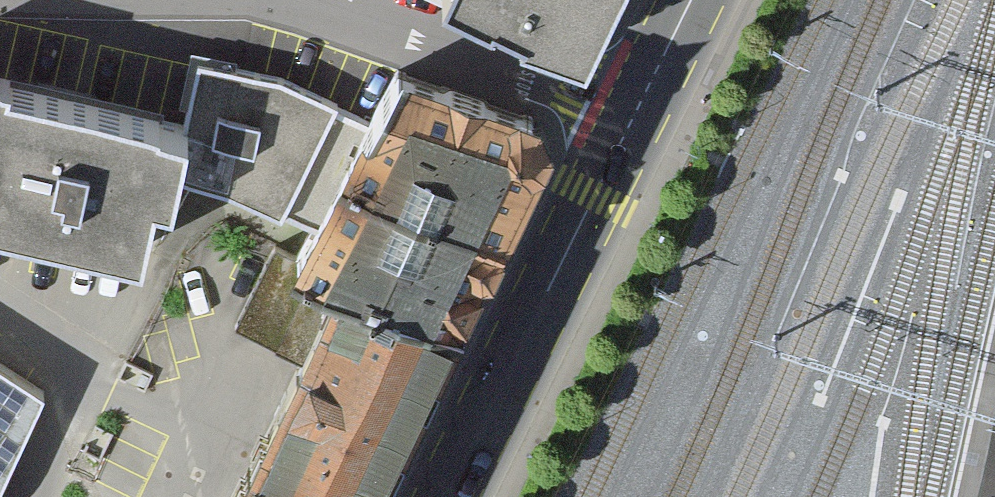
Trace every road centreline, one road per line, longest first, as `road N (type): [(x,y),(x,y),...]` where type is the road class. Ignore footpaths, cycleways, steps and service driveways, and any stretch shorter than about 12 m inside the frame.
road 1 (secondary): [(641,109),(446,496)]
road 2 (residential): [(314,0),(375,11),(641,109)]
road 3 (secondary): [(694,0),(641,109)]

